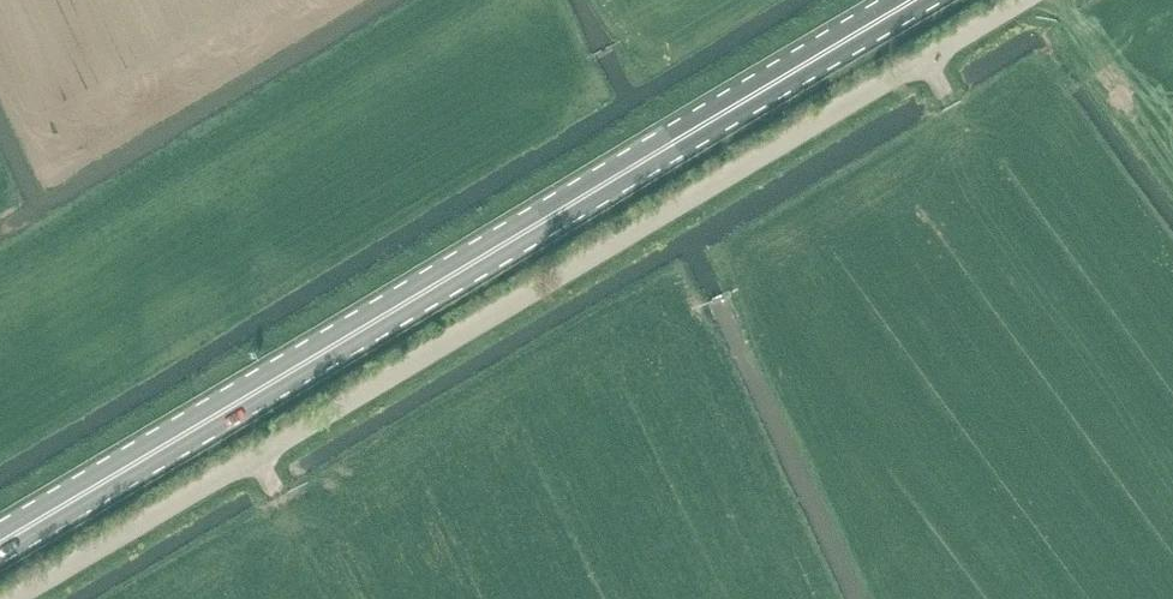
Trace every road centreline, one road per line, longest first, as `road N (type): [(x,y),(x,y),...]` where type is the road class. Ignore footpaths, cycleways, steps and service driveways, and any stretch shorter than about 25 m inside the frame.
road 1 (unclassified): [(1021,0),(10,598)]
road 2 (primary): [(0,540),(914,0)]

